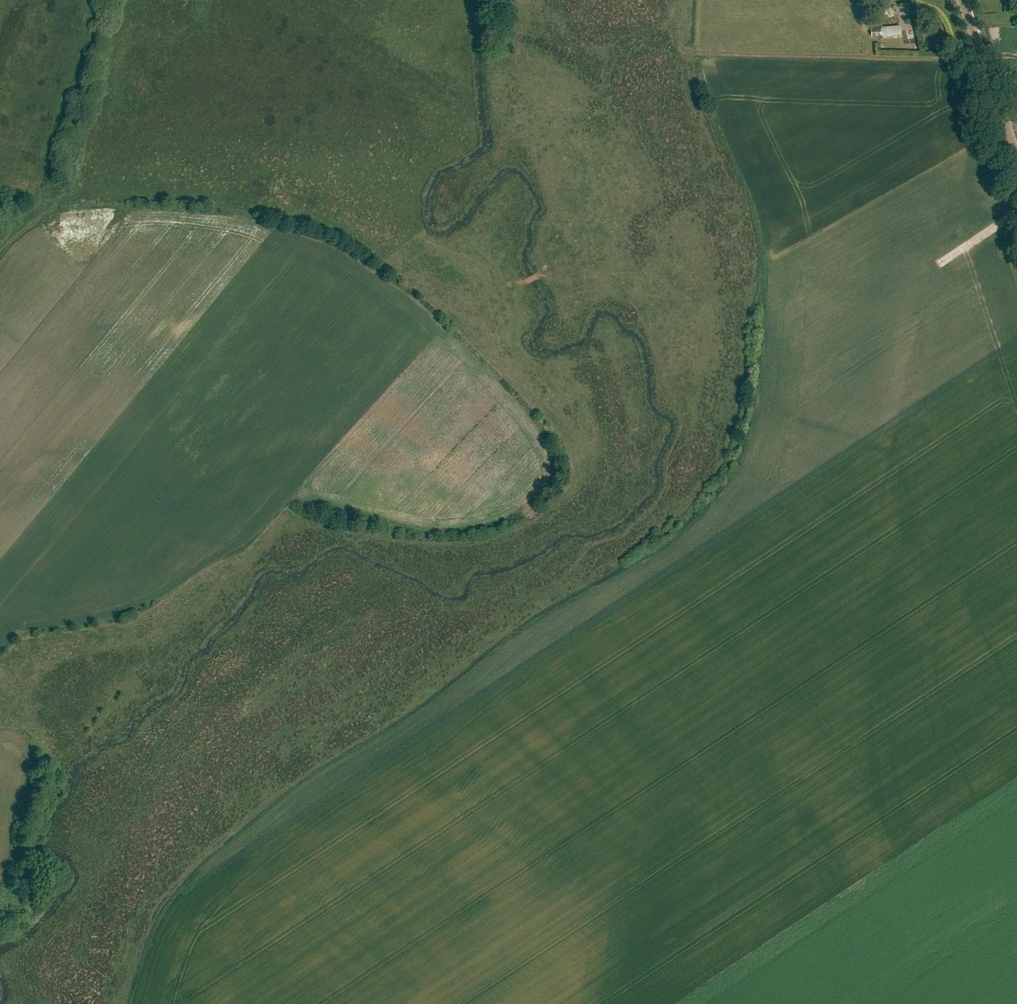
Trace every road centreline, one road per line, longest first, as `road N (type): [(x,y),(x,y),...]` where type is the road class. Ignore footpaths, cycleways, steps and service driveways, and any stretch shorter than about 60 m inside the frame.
road 1 (tertiary): [(1016,154),(963,0)]

